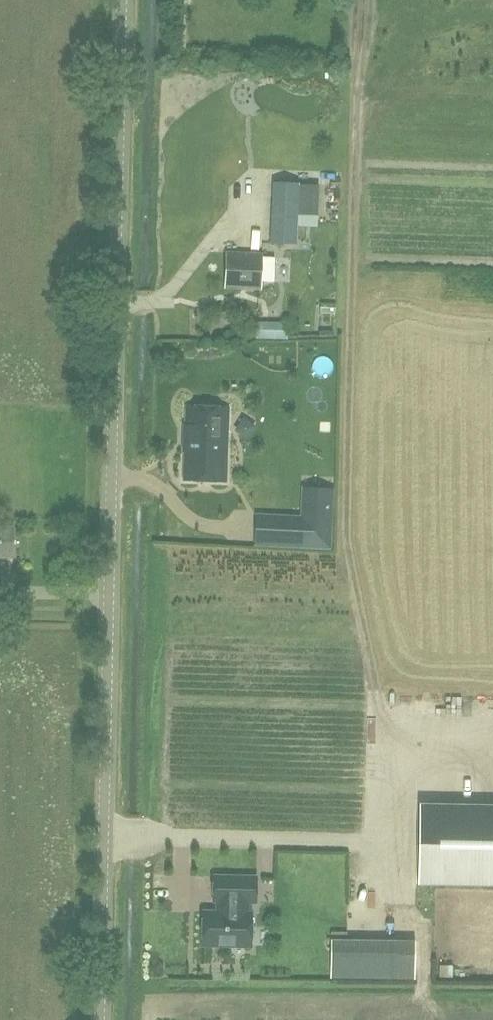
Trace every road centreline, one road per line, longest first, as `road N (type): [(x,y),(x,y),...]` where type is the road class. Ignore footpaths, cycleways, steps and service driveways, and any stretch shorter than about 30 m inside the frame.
road 1 (unclassified): [(98,1019),(126,0)]

